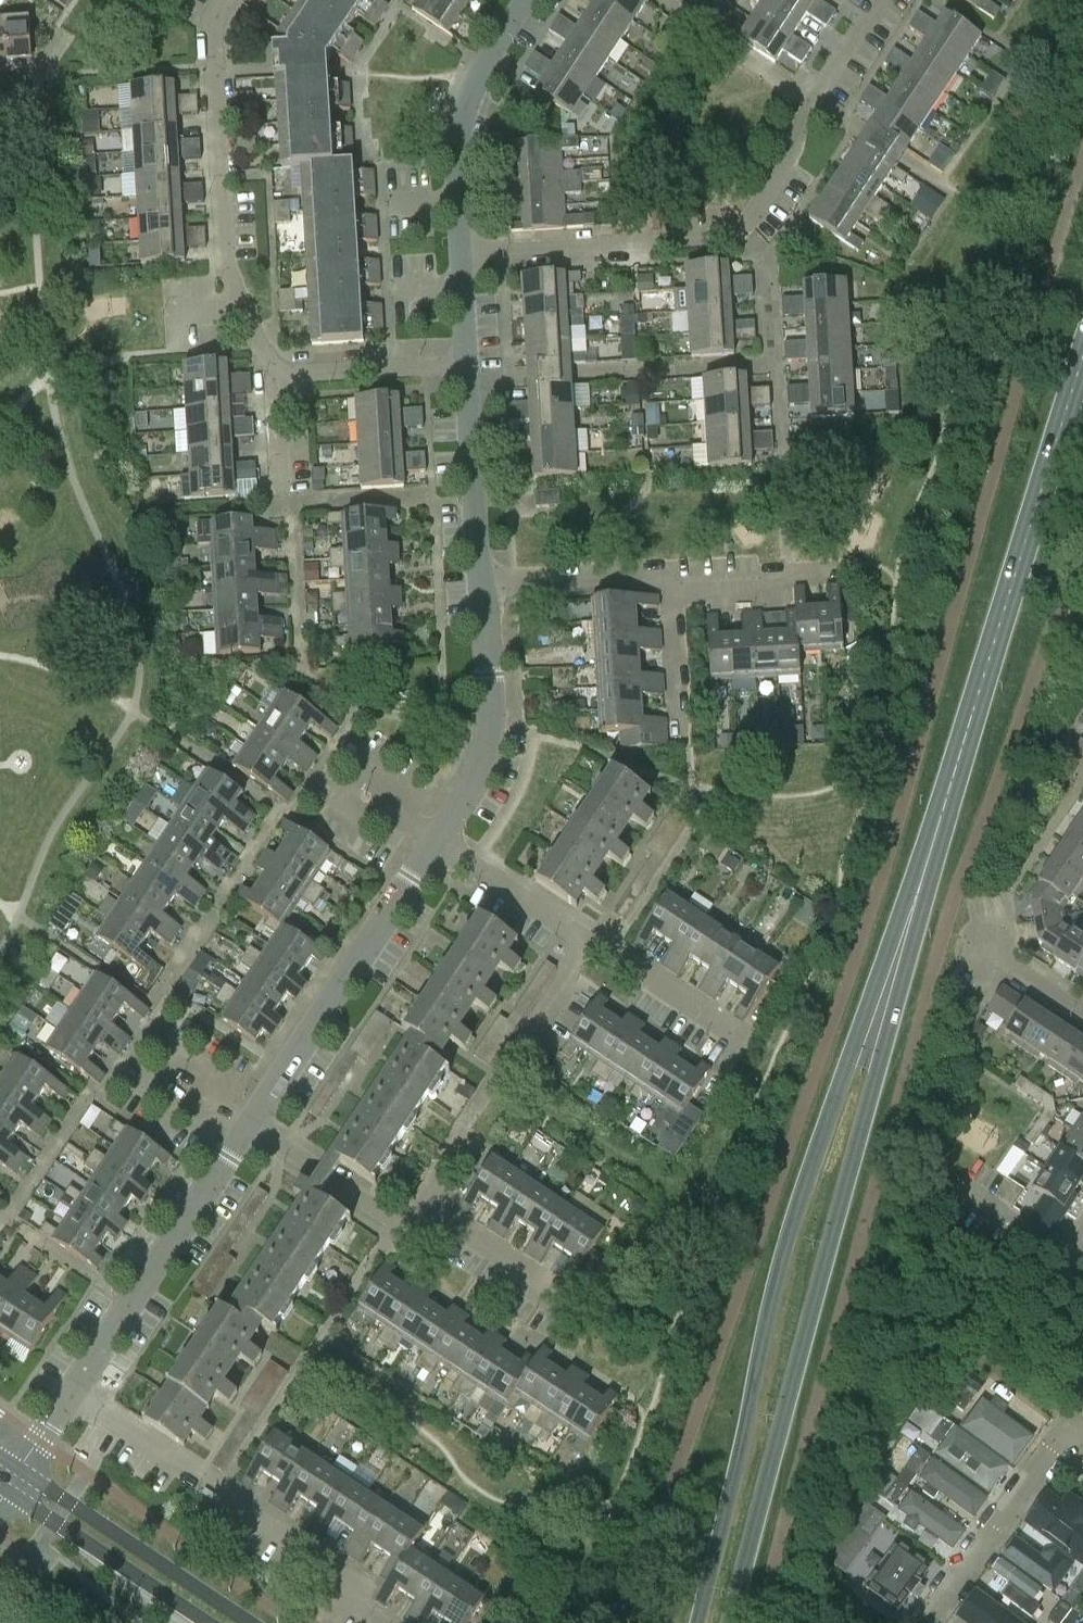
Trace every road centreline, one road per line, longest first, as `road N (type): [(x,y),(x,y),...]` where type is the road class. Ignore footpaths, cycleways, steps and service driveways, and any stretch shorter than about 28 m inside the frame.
road 1 (secondary): [(879,1015),(1082,362)]
road 2 (secondary): [(879,1015),(845,1065),(785,1241),(697,1622)]
road 3 (secondary): [(730,1622),(877,1076),(879,1015)]
road 4 (residential): [(460,252),(731,235),(747,227),(791,157),(803,118),(880,0)]
road 5 (residential): [(380,1622),(338,1596),(350,1577),(71,1398)]
road 6 (residential): [(278,368),(226,268),(212,28),(223,0)]
road 7 (residential): [(249,1128),(437,841)]
road 8 (residential): [(71,1398),(249,1128)]
road 9 (residential): [(421,1201),(588,938)]
road 10 (tertiary): [(248,1622),(20,1471)]
road 11 (residential): [(437,841),(488,755),(481,584)]
road 12 (residential): [(460,252),(455,161),(466,108),(527,0)]
road 13 (residential): [(1082,1444),(1050,1450),(925,1622)]
road 14 (tertiary): [(6,1492),(204,1622)]
road 15 (residential): [(481,584),(466,365)]
road 16 (residential): [(732,1050),(741,1036),(588,938)]
road 17 (residential): [(278,368),(466,365)]
road 18 (residential): [(667,572),(481,584)]
road 19 (residential): [(588,938),(437,841)]
road 20 (residential): [(398,1222),(249,1128)]
road 21 (residential): [(566,1296),(421,1201)]
road 22 (residential): [(839,574),(698,580),(667,572)]
road 23 (residential): [(667,572),(679,737)]
road 24 (residential): [(1066,1260),(957,1190)]
road 25 (residential): [(279,495),(278,368)]

